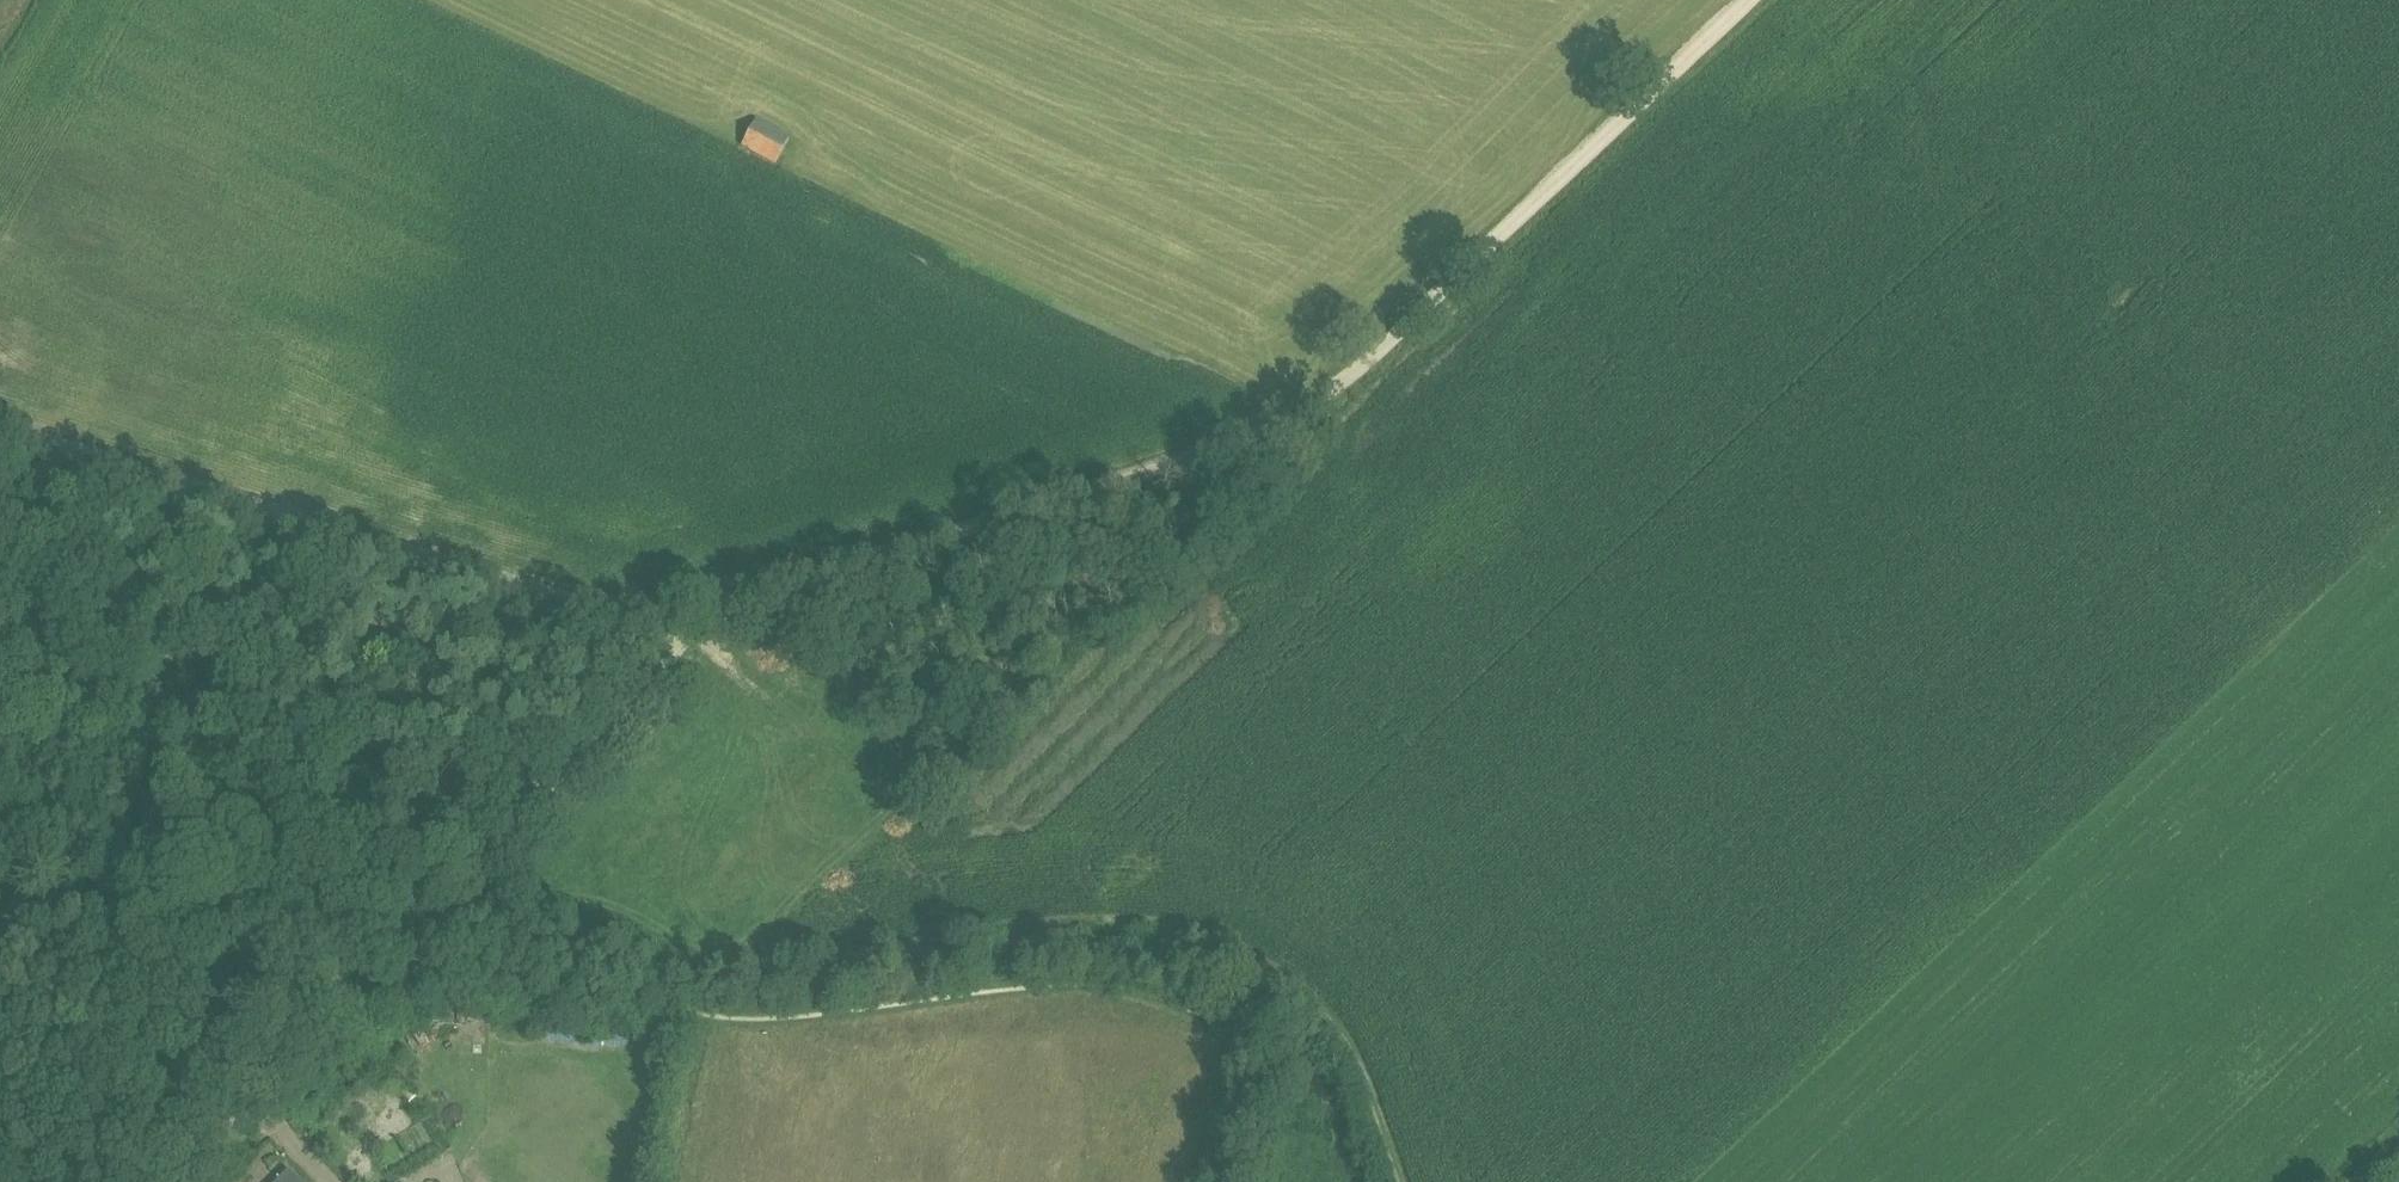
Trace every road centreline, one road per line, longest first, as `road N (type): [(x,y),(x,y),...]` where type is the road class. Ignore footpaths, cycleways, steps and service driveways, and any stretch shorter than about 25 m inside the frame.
road 1 (unclassified): [(181,1181),(682,642),(0,427)]
road 2 (track): [(1403,1181),(1350,1049),(1315,1005),(1277,998)]

